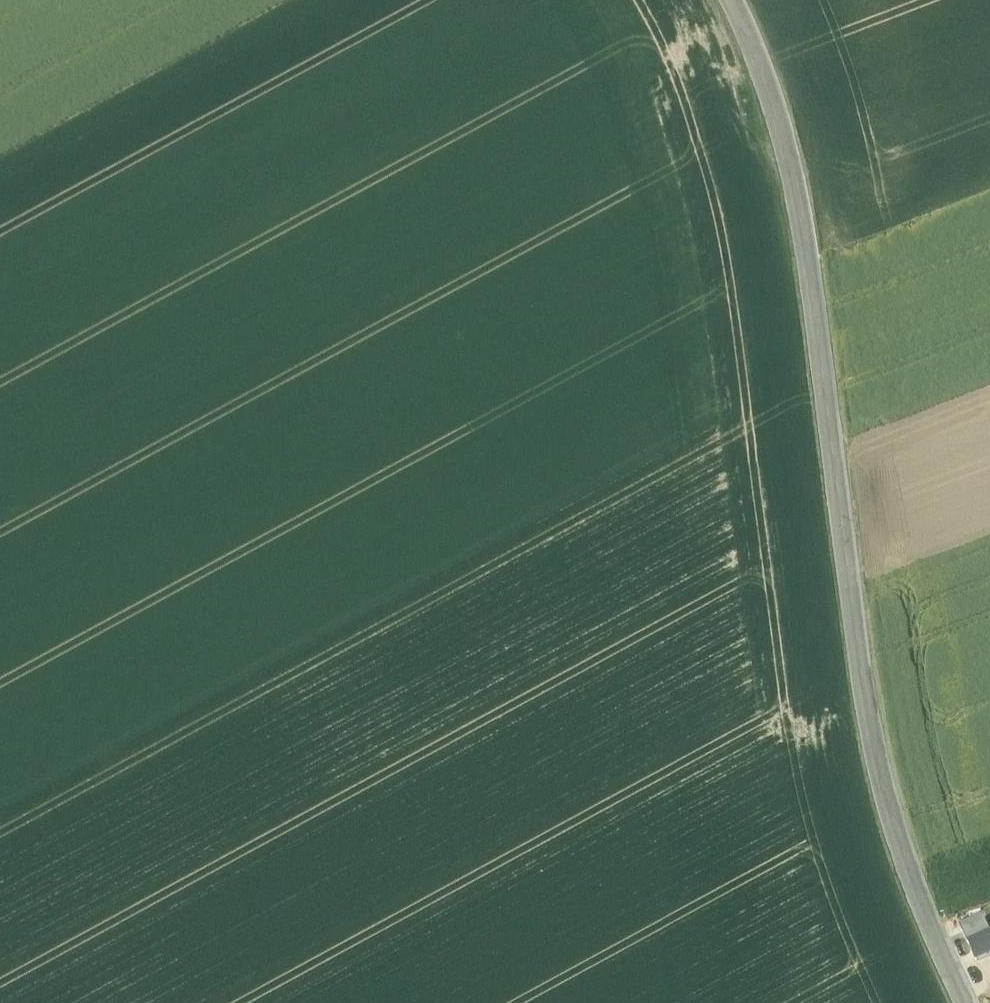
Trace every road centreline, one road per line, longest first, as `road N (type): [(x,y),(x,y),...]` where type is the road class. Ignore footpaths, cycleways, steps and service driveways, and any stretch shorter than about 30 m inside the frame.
road 1 (tertiary): [(963,1002),(897,841),(867,710),(792,161),(729,0)]

